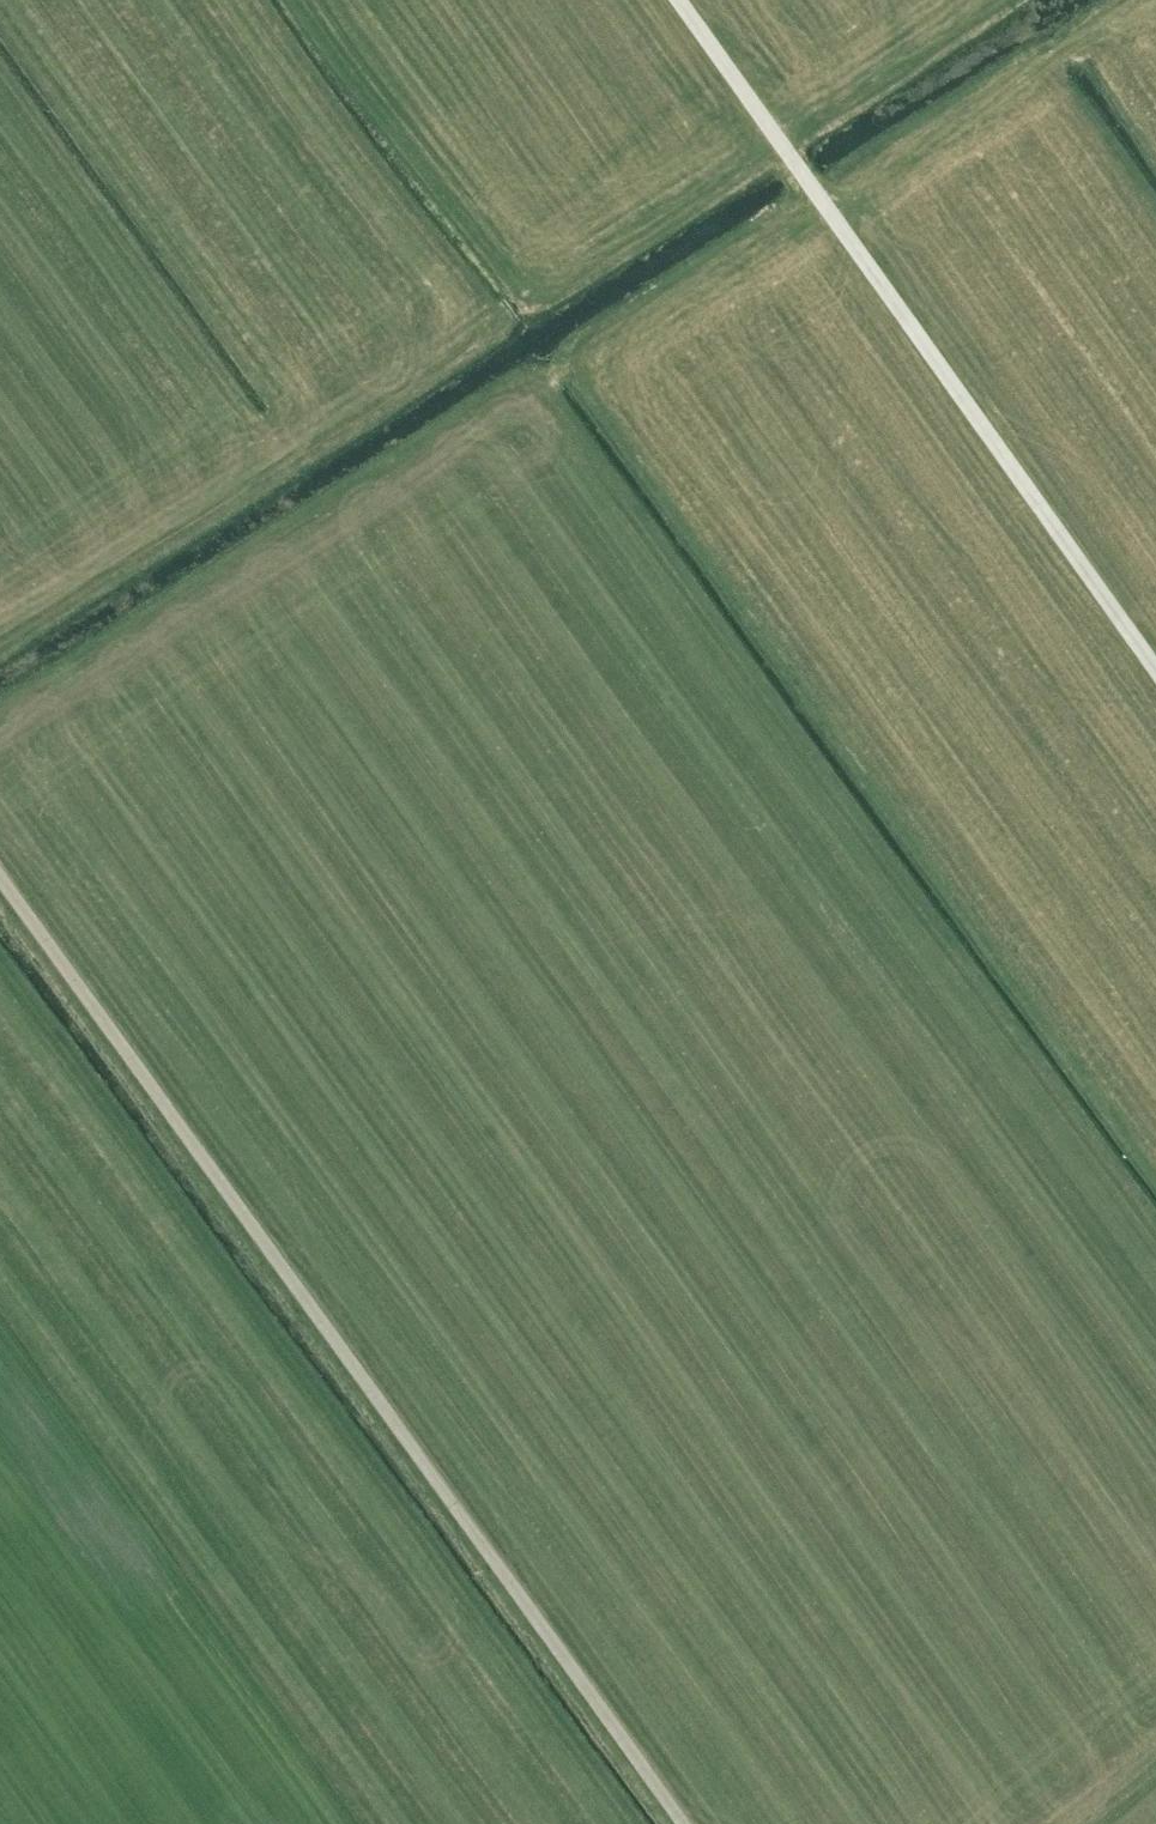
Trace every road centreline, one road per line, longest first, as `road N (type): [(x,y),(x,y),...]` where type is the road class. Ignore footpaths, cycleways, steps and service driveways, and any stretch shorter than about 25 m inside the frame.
road 1 (track): [(688,1823),(0,873)]
road 2 (track): [(677,0),(1155,667)]

